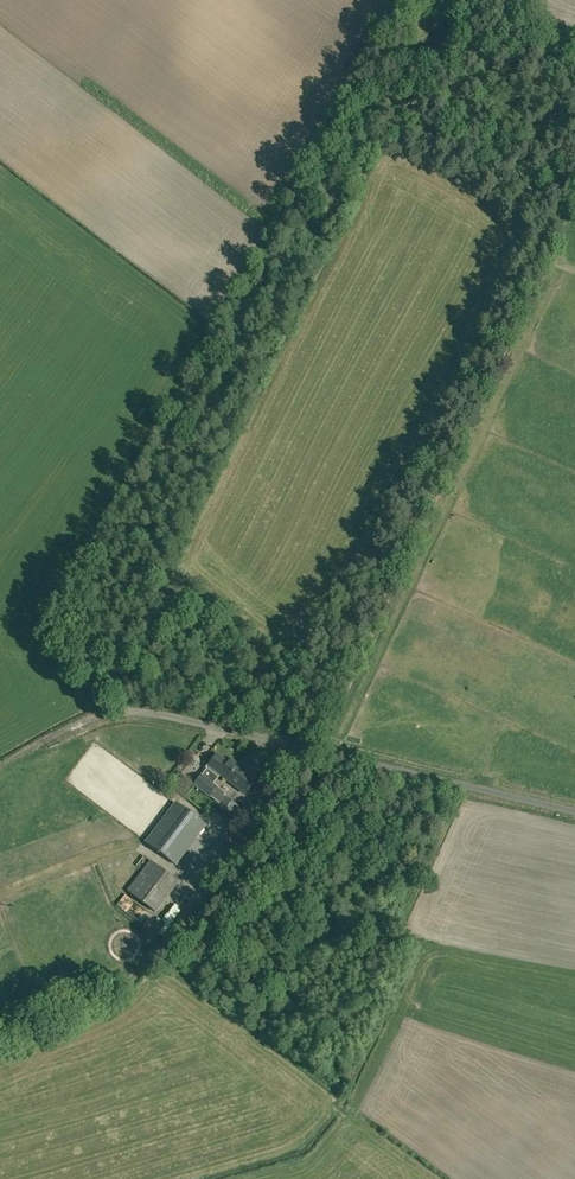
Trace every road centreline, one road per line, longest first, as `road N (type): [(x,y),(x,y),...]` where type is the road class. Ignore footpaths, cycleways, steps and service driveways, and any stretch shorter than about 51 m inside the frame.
road 1 (unclassified): [(574,811),(141,710),(101,715),(47,741)]

